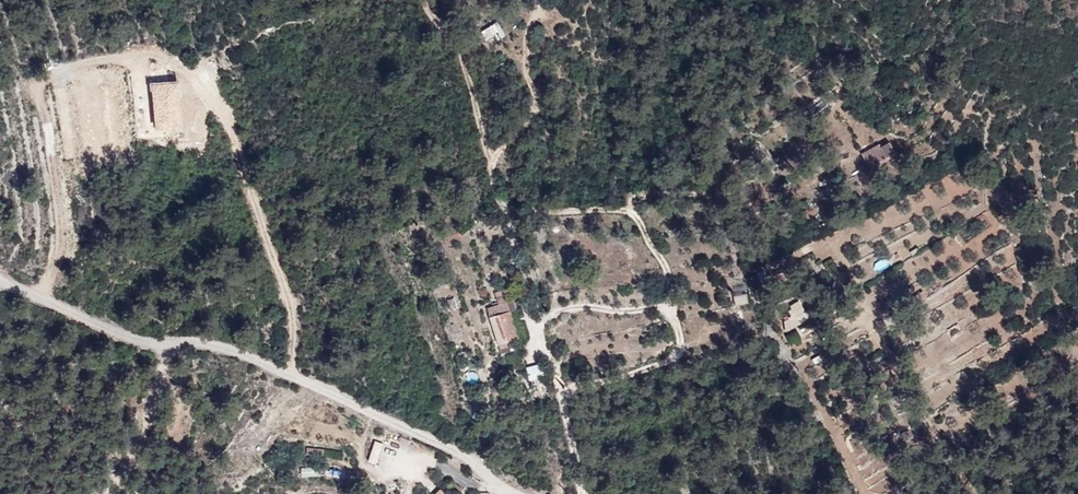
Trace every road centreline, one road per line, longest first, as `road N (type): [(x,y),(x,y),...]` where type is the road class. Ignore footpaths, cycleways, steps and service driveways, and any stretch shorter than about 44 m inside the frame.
road 1 (track): [(584,493),(541,330),(547,319),(586,307),(674,312),(669,276),(626,211),(504,209),(458,43),(424,9),(425,0)]
road 2 (unclassified): [(511,493),(466,455),(252,357),(190,341),(143,343),(37,305),(0,283)]
road 3 (track): [(37,305),(60,254),(41,74),(152,49)]

